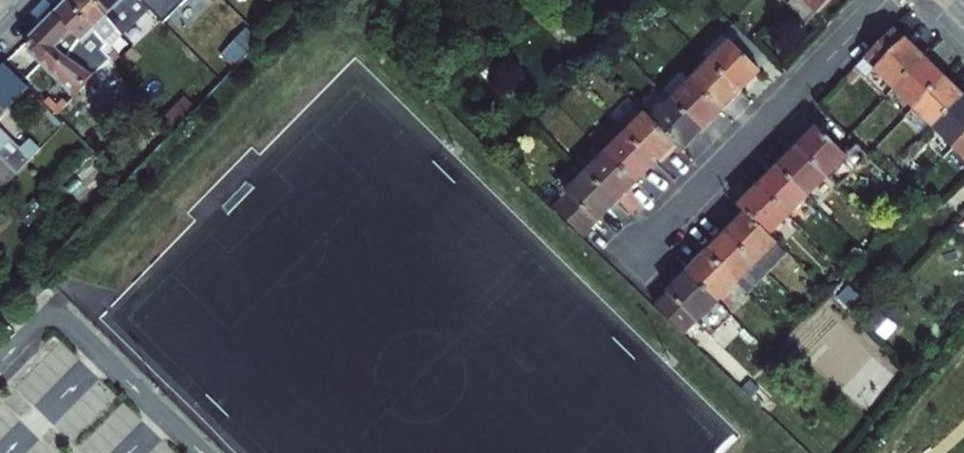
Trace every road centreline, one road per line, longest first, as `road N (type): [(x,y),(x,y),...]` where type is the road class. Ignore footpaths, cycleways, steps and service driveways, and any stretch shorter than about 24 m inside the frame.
road 1 (residential): [(624,264),(885,0)]

